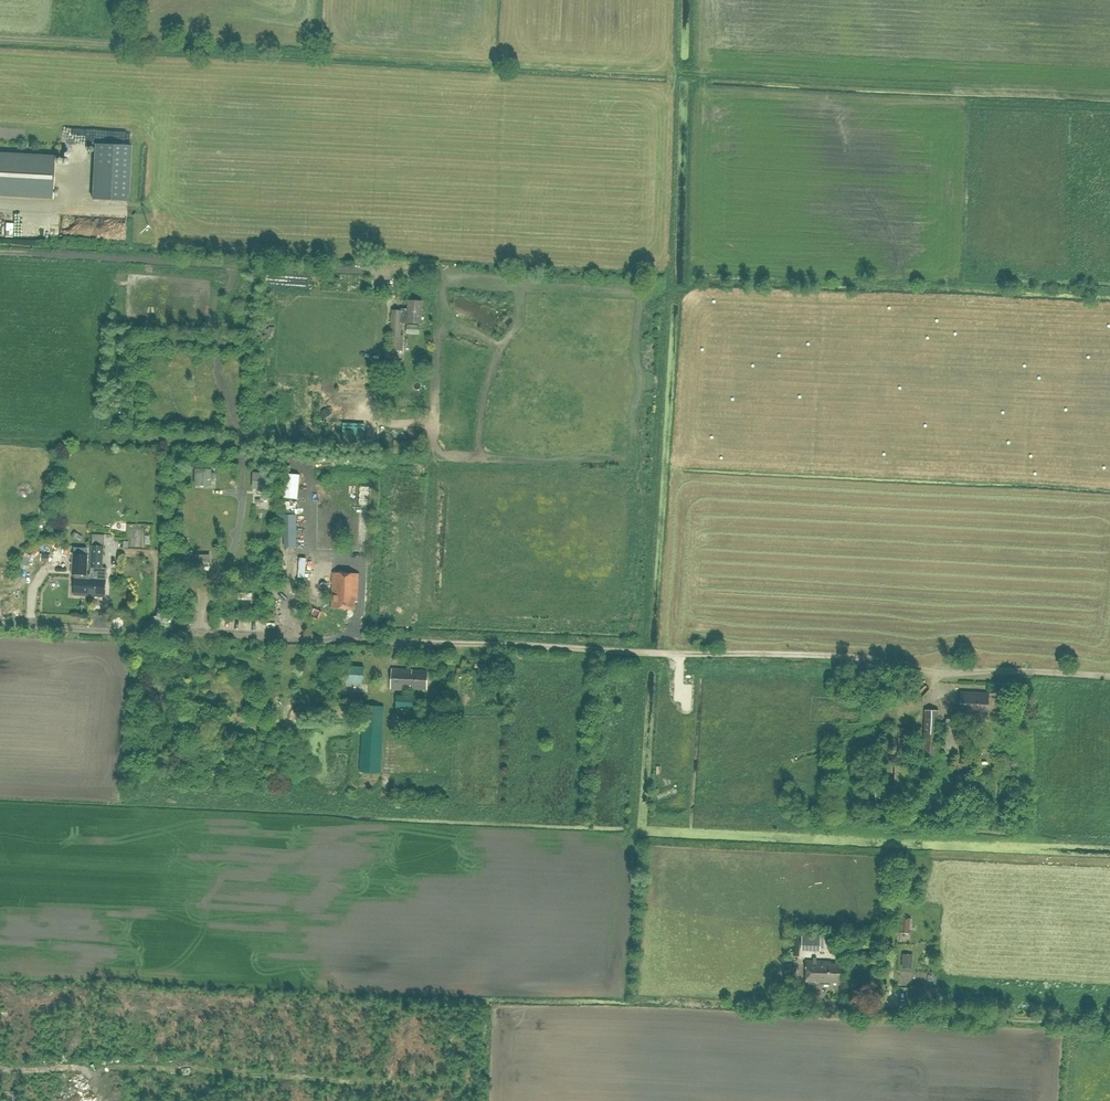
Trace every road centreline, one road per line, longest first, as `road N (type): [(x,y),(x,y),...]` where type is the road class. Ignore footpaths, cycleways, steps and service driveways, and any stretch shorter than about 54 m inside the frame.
road 1 (track): [(1109,303),(426,262),(390,272),(0,253)]
road 2 (track): [(0,623),(868,658),(940,671),(1109,676)]
road 3 (track): [(0,39),(1109,96)]
road 4 (track): [(1109,1022),(0,979)]
road 5 (track): [(0,1067),(448,1085)]

